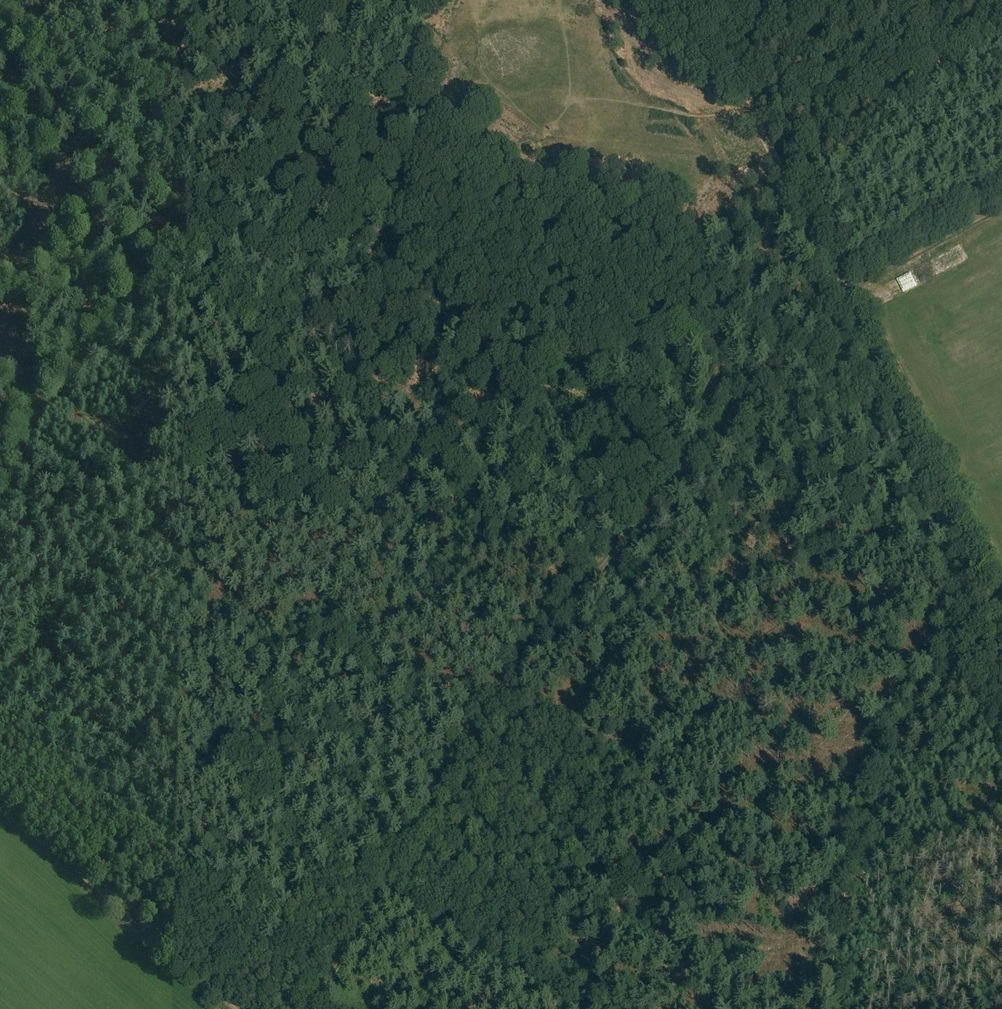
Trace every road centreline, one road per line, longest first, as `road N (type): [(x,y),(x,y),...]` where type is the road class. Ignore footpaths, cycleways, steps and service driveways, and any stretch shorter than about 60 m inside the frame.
road 1 (track): [(608,350),(510,349),(424,336),(317,293),(212,223),(65,380),(0,484)]
road 2 (track): [(401,858),(507,683),(814,298)]
road 3 (track): [(377,0),(212,223),(0,30)]
road 4 (track): [(836,289),(1001,624)]
road 5 (track): [(835,1008),(848,869),(889,752),(932,675)]
road 6 (track): [(239,1008),(0,805)]
road 7 (track): [(836,289),(713,330),(608,350)]
road 8 (track): [(793,202),(689,0)]
road 9 (track): [(1001,203),(836,289)]
road 10 (track): [(309,1008),(401,858)]

